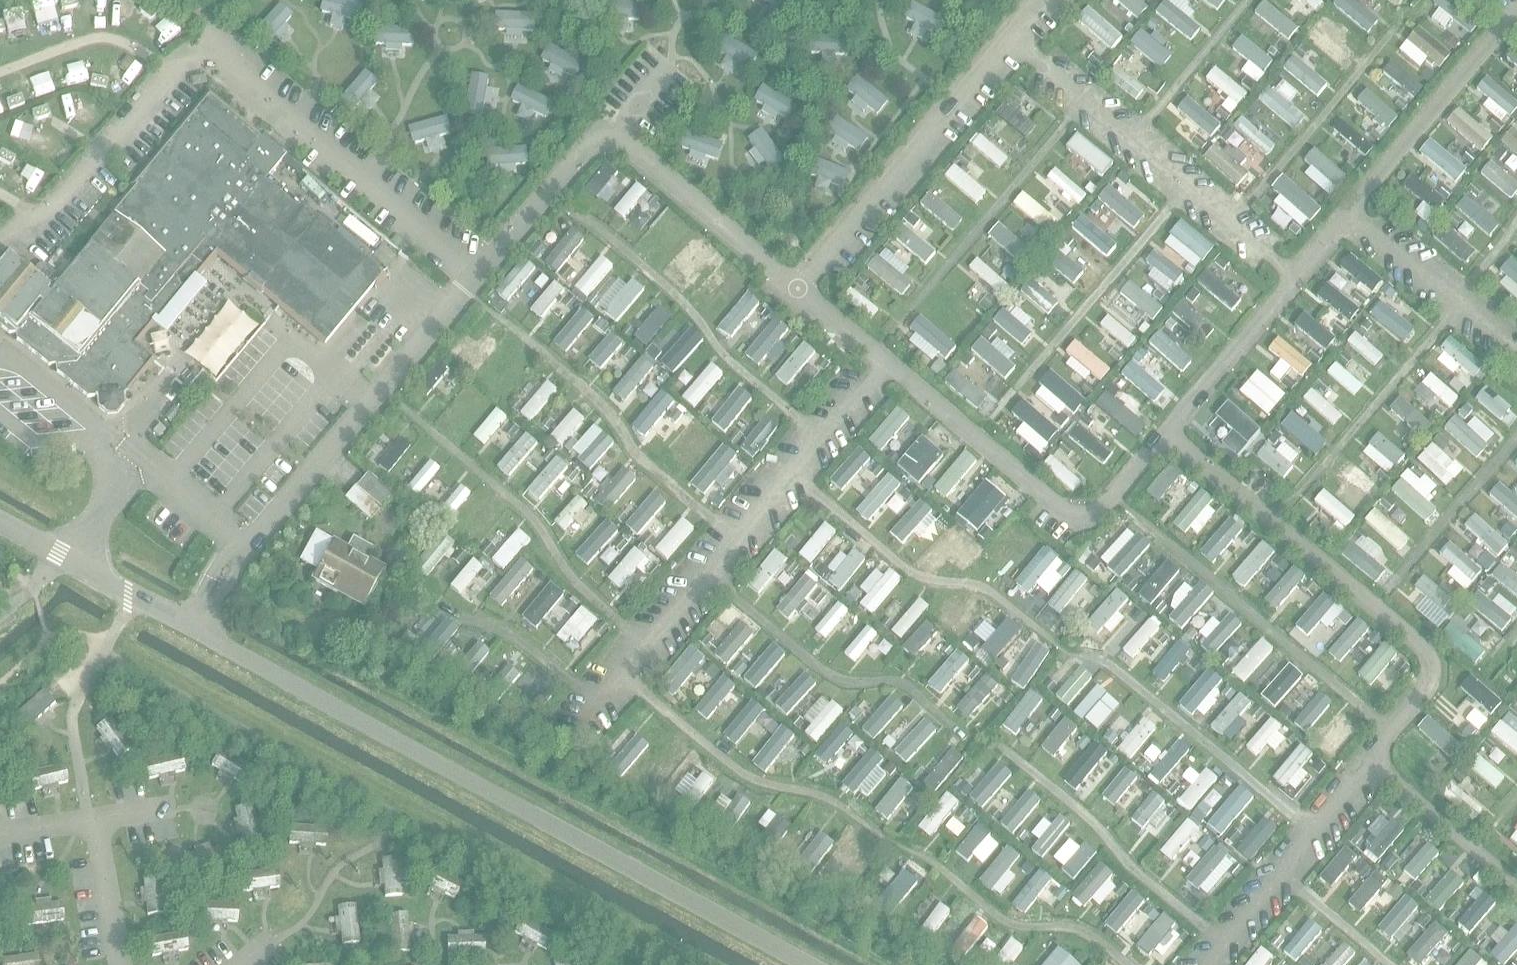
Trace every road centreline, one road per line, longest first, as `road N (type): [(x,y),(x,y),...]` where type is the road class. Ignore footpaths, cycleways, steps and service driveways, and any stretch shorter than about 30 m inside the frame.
road 1 (unclassified): [(805,964),(194,629)]
road 2 (track): [(619,674),(746,776),(834,801),(922,854),(1011,924),(1076,929),(1128,964)]
road 3 (track): [(644,644),(572,581),(521,507),(400,404)]
road 4 (track): [(566,206),(675,294),(732,363),(819,435)]
road 5 (track): [(732,539),(634,452),(608,411),(486,309)]
road 6 (track): [(1137,517),(1385,726)]
road 7 (track): [(969,740),(914,691),(829,675),(704,572)]
road 8 (track): [(1050,640),(985,589),(919,577),(901,565),(789,470)]
road 9 (track): [(891,336),(1090,95)]
road 10 (track): [(992,418),(1193,181)]
road 11 (track): [(1075,657),(1117,669),(1310,830)]
road 12 (track): [(999,745),(1220,940)]
road 13 (track): [(1237,217),(1397,25)]
road 14 (track): [(1297,495),(1460,309)]
road 15 (unclassified): [(194,629),(0,518)]
road 16 (track): [(1516,438),(1398,576)]
road 17 (track): [(1136,133),(1248,0)]
road 18 (track): [(460,617),(517,640),(595,702)]
road 19 (track): [(1391,964),(1277,870)]

